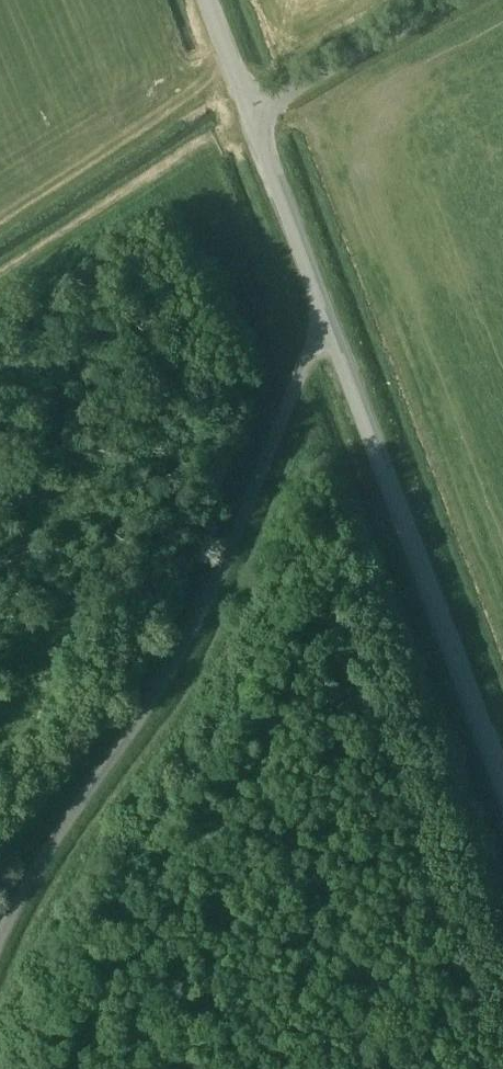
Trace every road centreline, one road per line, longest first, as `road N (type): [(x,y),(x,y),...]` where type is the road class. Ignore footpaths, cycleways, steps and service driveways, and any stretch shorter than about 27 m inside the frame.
road 1 (unclassified): [(327,338),(205,620),(0,951)]
road 2 (unclassified): [(327,338),(502,800)]
road 3 (unclassified): [(327,338),(202,0)]

